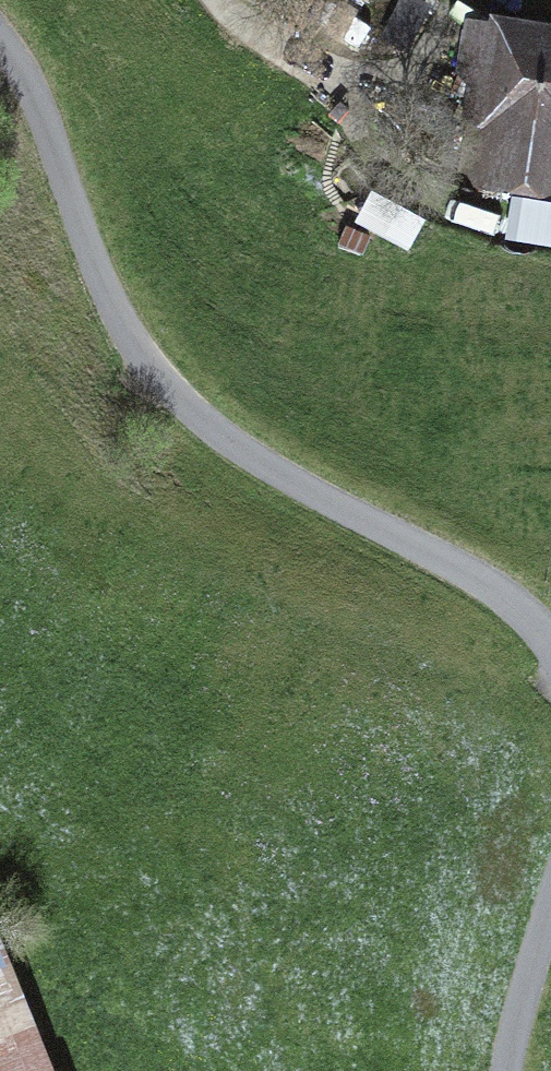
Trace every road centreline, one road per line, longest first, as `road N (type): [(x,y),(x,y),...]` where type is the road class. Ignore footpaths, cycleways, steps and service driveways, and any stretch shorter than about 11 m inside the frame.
road 1 (track): [(550,640),(496,586),(273,472),(186,411),(145,368),(33,93),(0,33)]
road 2 (track): [(213,0),(217,12),(322,76),(448,111),(447,56),(460,0)]
road 3 (track): [(506,1070),(550,912)]

